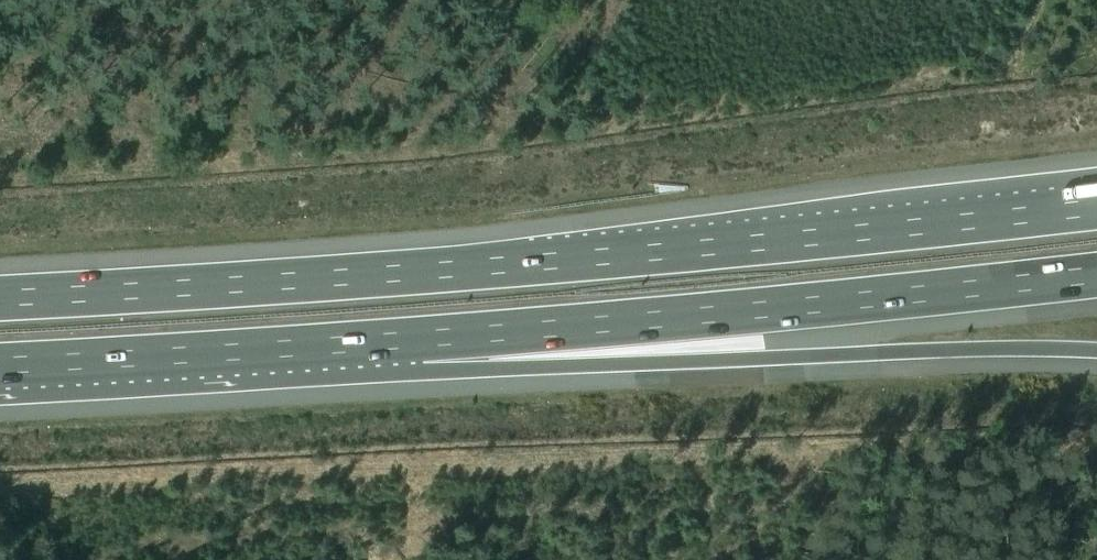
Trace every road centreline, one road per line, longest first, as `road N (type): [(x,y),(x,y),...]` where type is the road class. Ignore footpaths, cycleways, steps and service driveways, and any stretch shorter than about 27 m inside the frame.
road 1 (motorway): [(1096,208),(797,240),(0,300)]
road 2 (motorway): [(412,341),(1096,275)]
road 3 (motorway): [(412,341),(769,358),(1096,354)]
road 4 (motorway): [(0,365),(412,341)]

